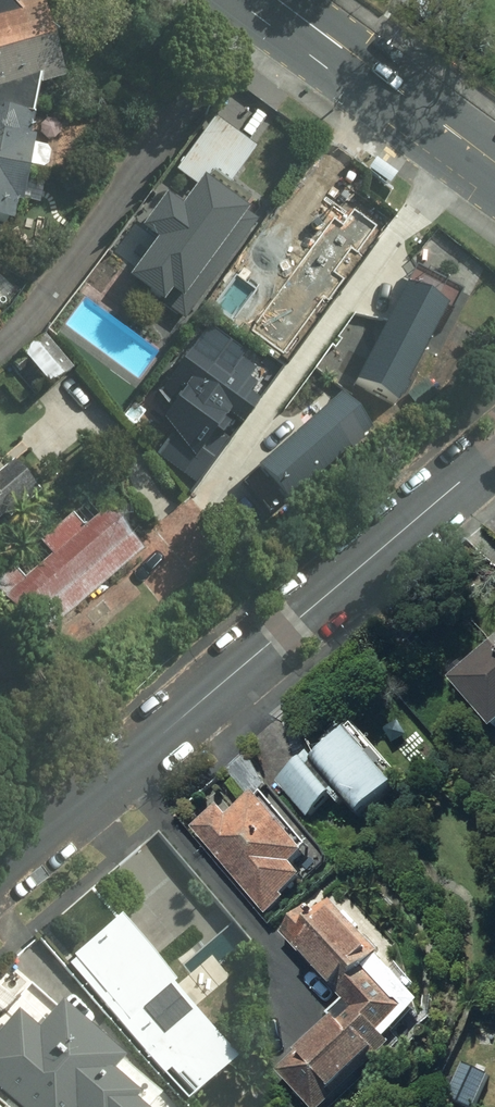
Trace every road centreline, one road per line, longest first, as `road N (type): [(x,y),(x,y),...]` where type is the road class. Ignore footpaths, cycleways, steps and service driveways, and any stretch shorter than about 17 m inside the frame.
road 1 (residential): [(494,448),(0,867)]
road 2 (secondary): [(280,0),(494,164)]

